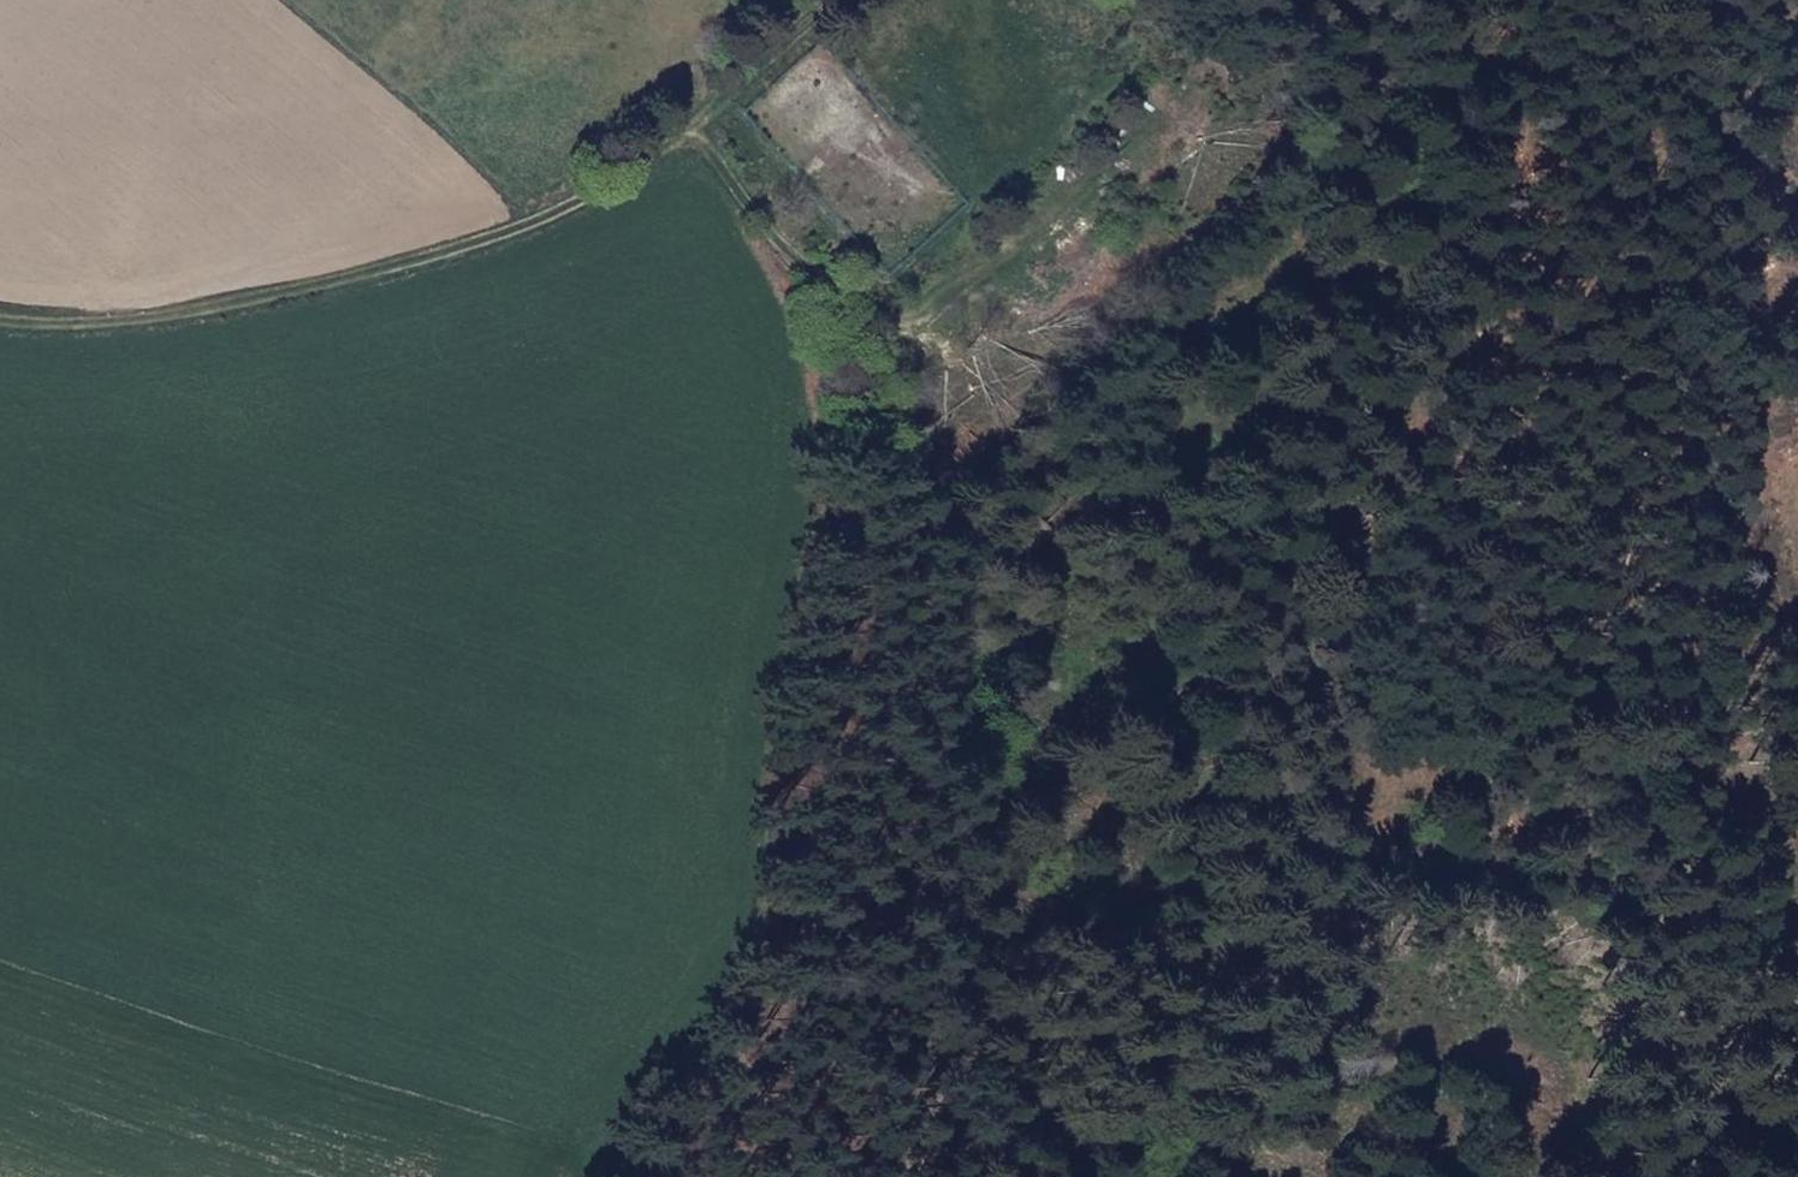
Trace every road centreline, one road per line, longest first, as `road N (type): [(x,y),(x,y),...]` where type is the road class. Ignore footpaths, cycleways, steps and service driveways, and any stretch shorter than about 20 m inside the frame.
road 1 (track): [(0,314),(132,316),(253,300),(397,264),(501,227),(601,189),(693,124),(837,0)]
road 2 (track): [(693,124),(838,303)]

